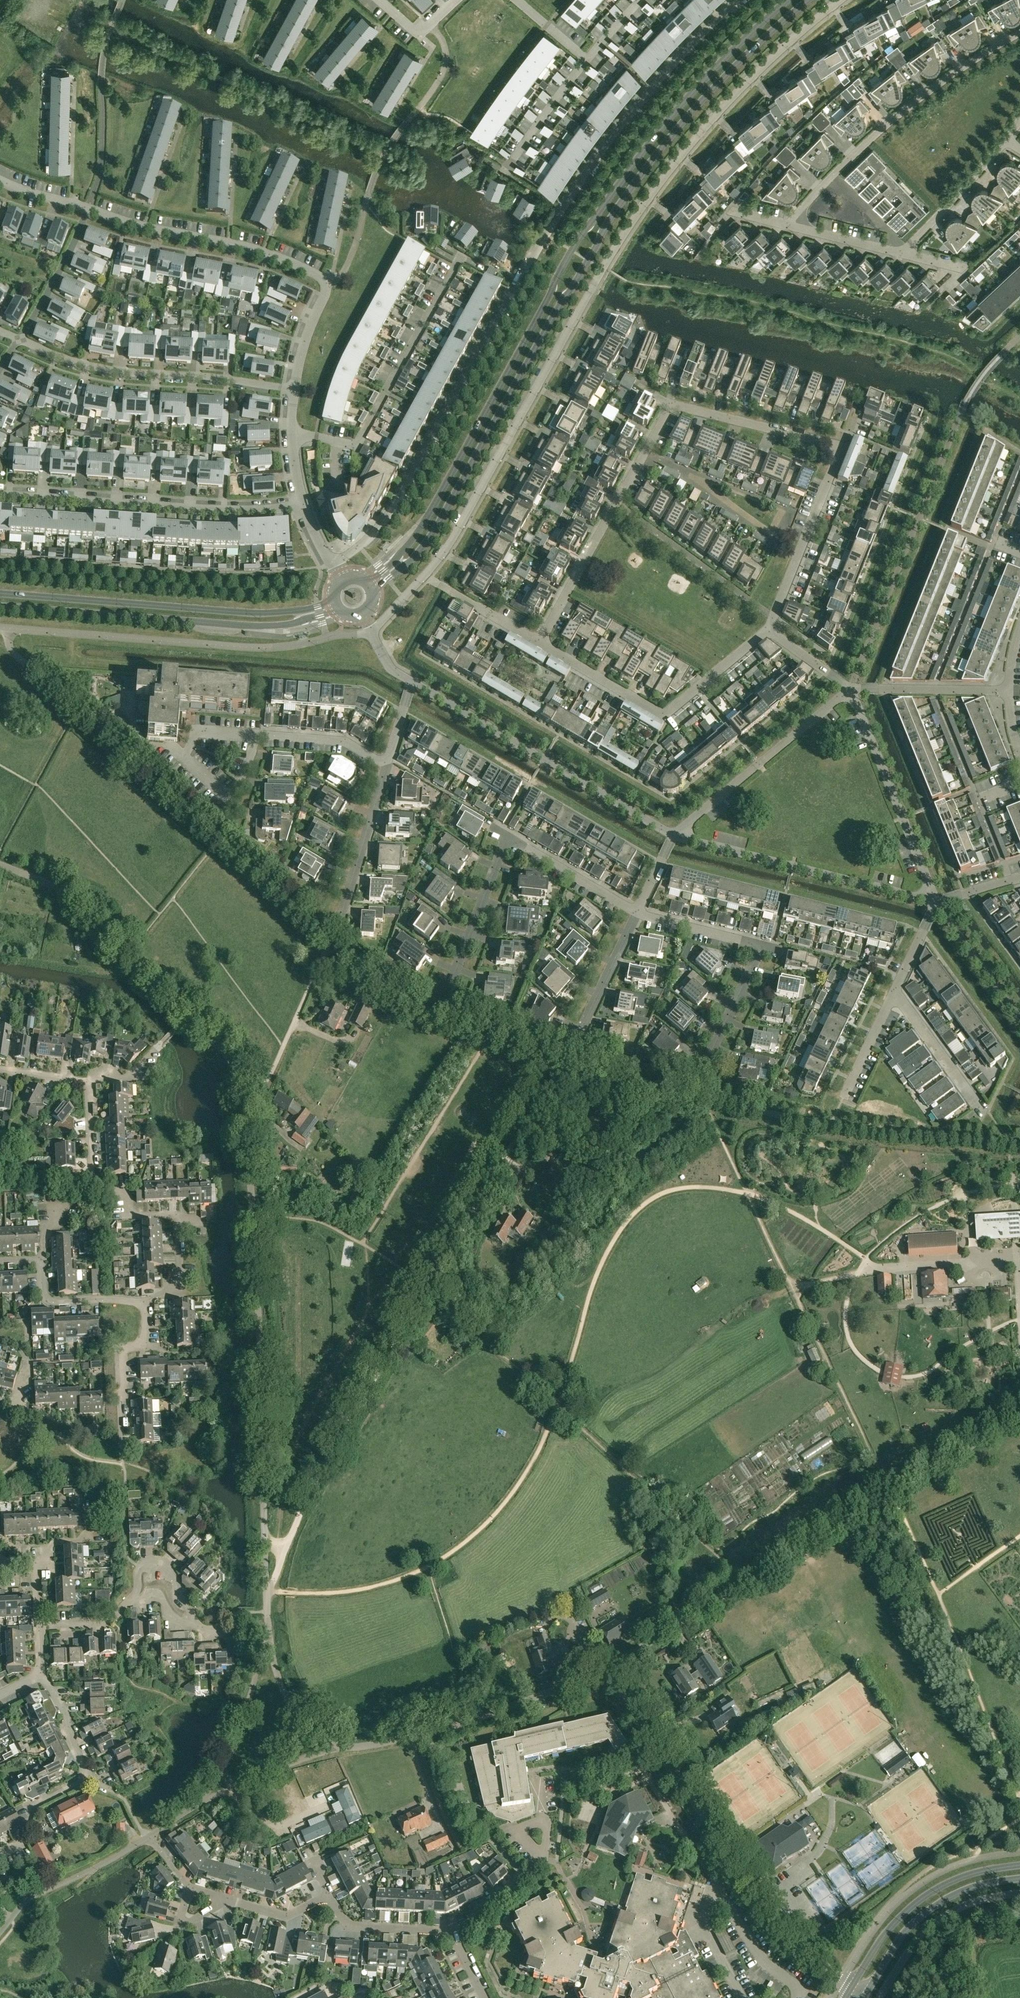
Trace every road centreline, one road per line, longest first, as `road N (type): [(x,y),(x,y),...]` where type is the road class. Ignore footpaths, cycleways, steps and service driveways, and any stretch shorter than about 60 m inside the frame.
road 1 (residential): [(269,1640),(242,1083),(204,1029),(82,903),(0,864)]
road 2 (tertiary): [(372,591),(433,531),(628,192),(702,100),(808,0)]
road 3 (tertiary): [(788,0),(691,93),(584,231),(429,513),(368,583)]
road 4 (residential): [(424,575),(646,202),(723,107),(840,0)]
road 5 (residential): [(736,0),(597,156),(392,510),(333,563)]
road 6 (track): [(265,1549),(285,1547),(308,1491),(559,1061)]
road 7 (residential): [(775,618),(841,448),(672,403),(617,503)]
road 8 (residential): [(852,1987),(773,1920),(608,1669)]
road 9 (tertiary): [(0,606),(263,626),(339,609)]
road 10 (tertiary): [(335,601),(256,613),(0,593)]
road 11 (residential): [(783,225),(890,121),(1019,34)]
road 12 (residential): [(674,836),(412,682)]
road 13 (residential): [(0,496),(222,510),(303,505)]
road 14 (residential): [(292,437),(359,445),(463,254)]
road 15 (residential): [(608,1669),(442,1730),(337,1746)]
road 16 (residential): [(293,388),(92,367),(19,340)]
road 17 (residential): [(608,1669),(846,1523)]
road 18 (residential): [(539,643),(664,714),(768,629)]
road 19 (residential): [(936,902),(674,836)]
road 20 (residential): [(327,285),(245,247),(88,209)]
road 21 (residential): [(453,1936),(524,1875),(472,1817),(448,1753),(439,1750)]
road 22 (residential): [(850,688),(936,902)]
road 23 (residential): [(674,836),(850,688)]
road 24 (tertiary): [(1019,1866),(971,1875),(912,1907),(852,1987)]
road 25 (residential): [(177,1219),(128,1216),(127,1192),(111,1193),(95,1179),(87,1082)]
road 26 (tertiary): [(864,1996),(928,1912),(963,1890),(1019,1880)]
road 27 (residential): [(255,735),(199,731),(185,758),(228,797),(254,744)]
road 28 (residential): [(775,618),(617,503)]
road 29 (residential): [(341,915),(388,760)]
road 30 (residential): [(617,503),(539,643)]
road 31 (residential): [(1009,690),(850,688)]
road 32 (residential): [(902,253),(1007,140)]
road 33 (residential): [(454,979),(510,836)]
road 34 (residential): [(895,990),(983,1112)]
road 35 (residential): [(510,836),(637,913)]
road 36 (residential): [(88,209),(19,340)]
road 37 (residential): [(453,1936),(349,1926),(330,1894)]
road 38 (residential): [(41,1259),(42,1293),(51,1301),(145,1301)]
road 39 (residential): [(269,1640),(221,1769)]
road 40 (residential): [(388,760),(340,740),(255,735)]
road 41 (residential): [(579,1037),(637,913)]
road 42 (residential): [(510,169),(588,60)]
road 43 (residential): [(424,575),(539,643)]
road 44 (residential): [(337,1746),(289,1701),(269,1640)]
road 45 (residential): [(762,946),(637,913)]
road 46 (residential): [(707,1061),(762,946)]
road 47 (residential): [(0,1854),(25,1842),(31,1809),(87,1780)]
road 48 (residential): [(197,1804),(150,1836),(190,1888)]
road 49 (residential): [(783,225),(902,253)]
road 50 (residential): [(124,1399),(122,1349),(147,1347),(145,1301)]
road 51 (residential): [(134,1598),(140,1568),(163,1566),(190,1609),(189,1624)]
road 52 (residential): [(87,1780),(61,1704),(39,1673)]

